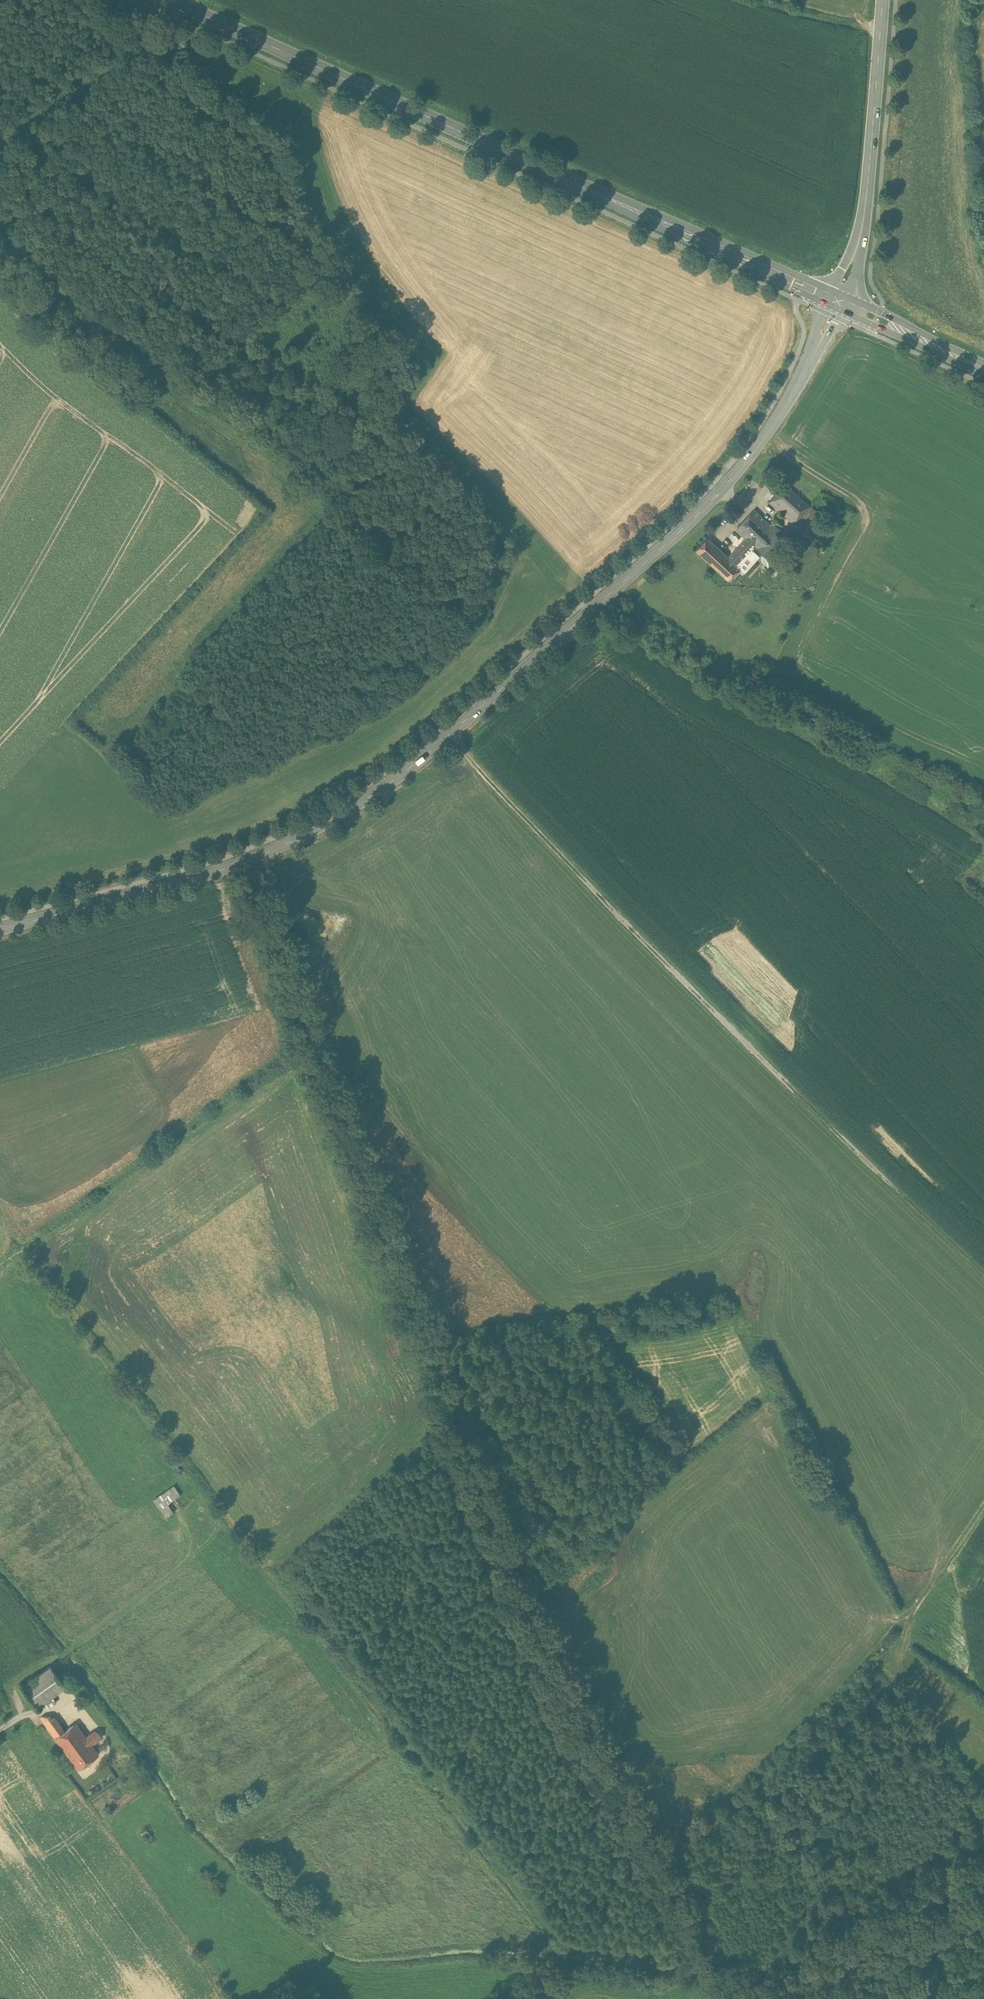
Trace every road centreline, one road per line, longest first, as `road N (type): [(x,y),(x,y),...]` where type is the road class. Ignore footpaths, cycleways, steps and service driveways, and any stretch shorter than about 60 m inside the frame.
road 1 (tertiary): [(840,301),(795,393),(717,498),(392,782),(327,824),(246,861),(0,931)]
road 2 (primary): [(169,0),(840,301)]
road 3 (secondary): [(885,0),(871,189),(840,301)]
road 4 (primary): [(840,301),(983,366)]

